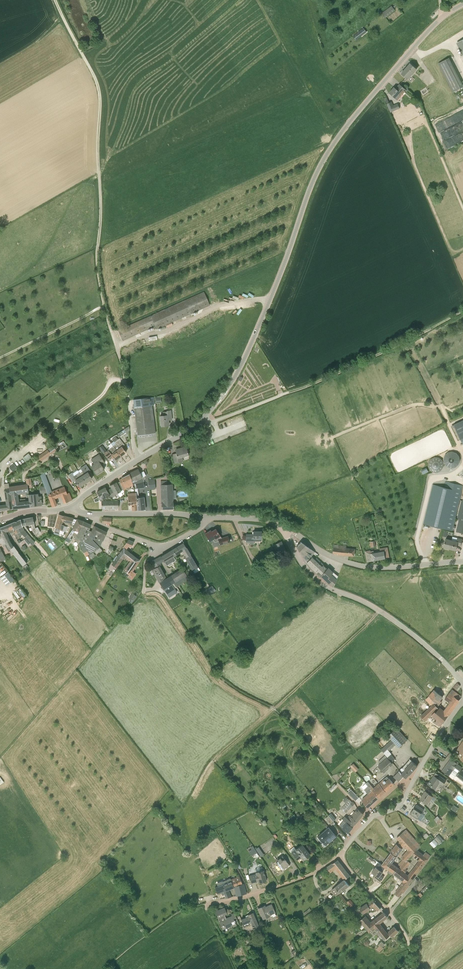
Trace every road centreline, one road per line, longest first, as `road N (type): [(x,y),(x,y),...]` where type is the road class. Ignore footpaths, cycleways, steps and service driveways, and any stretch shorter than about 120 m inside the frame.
road 1 (tertiary): [(204,416),(246,354),(327,153),(433,26),(462,4)]
road 2 (track): [(55,0),(99,91),(97,262),(117,347)]
road 3 (unclassified): [(462,684),(398,624),(314,577),(284,526)]
road 4 (residential): [(339,854),(372,817),(400,804),(462,702)]
road 5 (track): [(462,311),(290,392)]
road 6 (tertiary): [(462,561),(363,566),(284,526)]
road 7 (track): [(117,347),(219,305),(269,300)]
road 8 (track): [(125,382),(112,380),(0,475)]
road 9 (residential): [(206,904),(306,877),(339,854)]

